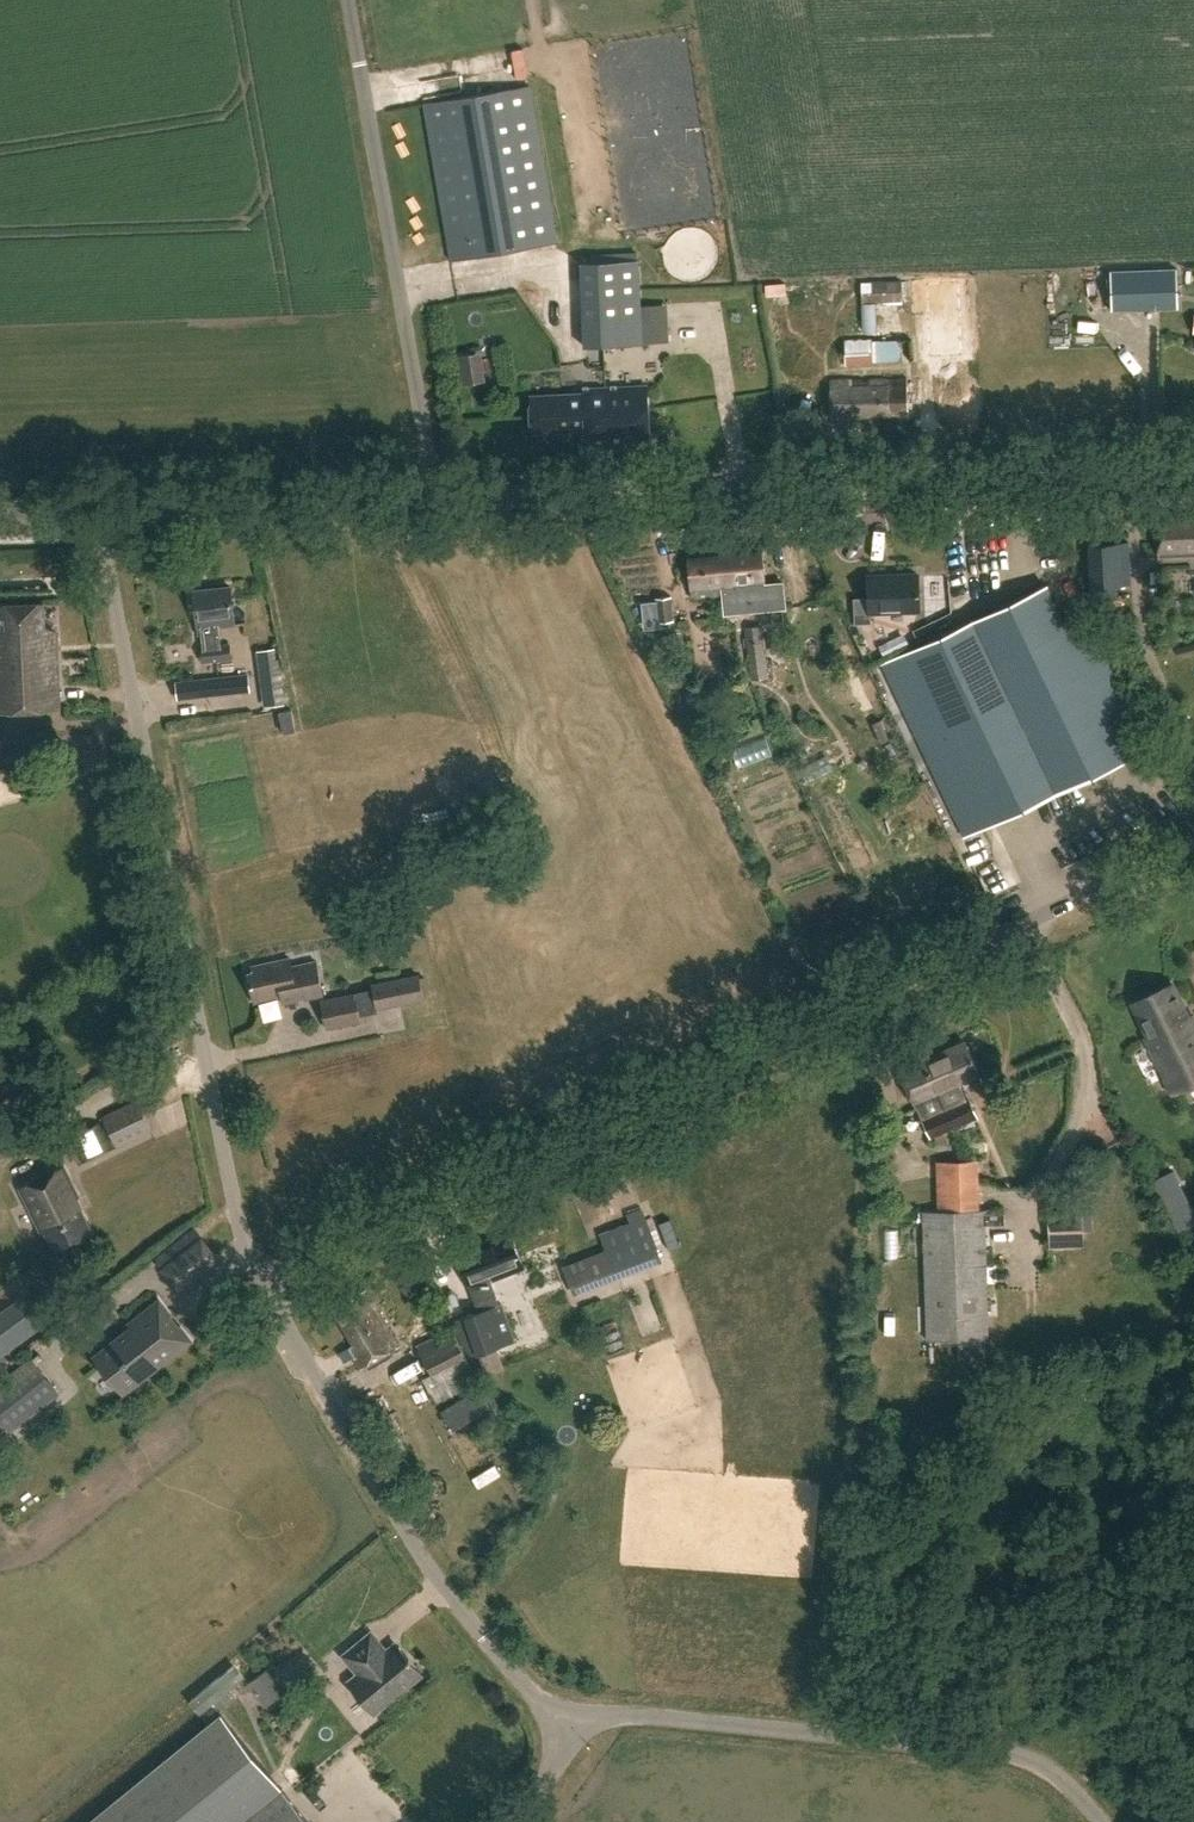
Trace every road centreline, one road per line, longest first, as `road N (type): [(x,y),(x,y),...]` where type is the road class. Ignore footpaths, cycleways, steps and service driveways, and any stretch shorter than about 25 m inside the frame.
road 1 (unclassified): [(269,1288),(1193,842)]
road 2 (unclassified): [(269,1288),(230,1189),(102,539)]
road 3 (tertiary): [(434,501),(1193,465)]
road 4 (unclassified): [(575,1729),(611,1718),(662,1718),(988,1755),(1038,1767),(1099,1821)]
road 5 (unclassified): [(575,1729),(537,1700),(423,1558),(269,1288)]
road 6 (unclassified): [(434,501),(348,0)]
road 7 (tertiary): [(97,513),(434,501)]

